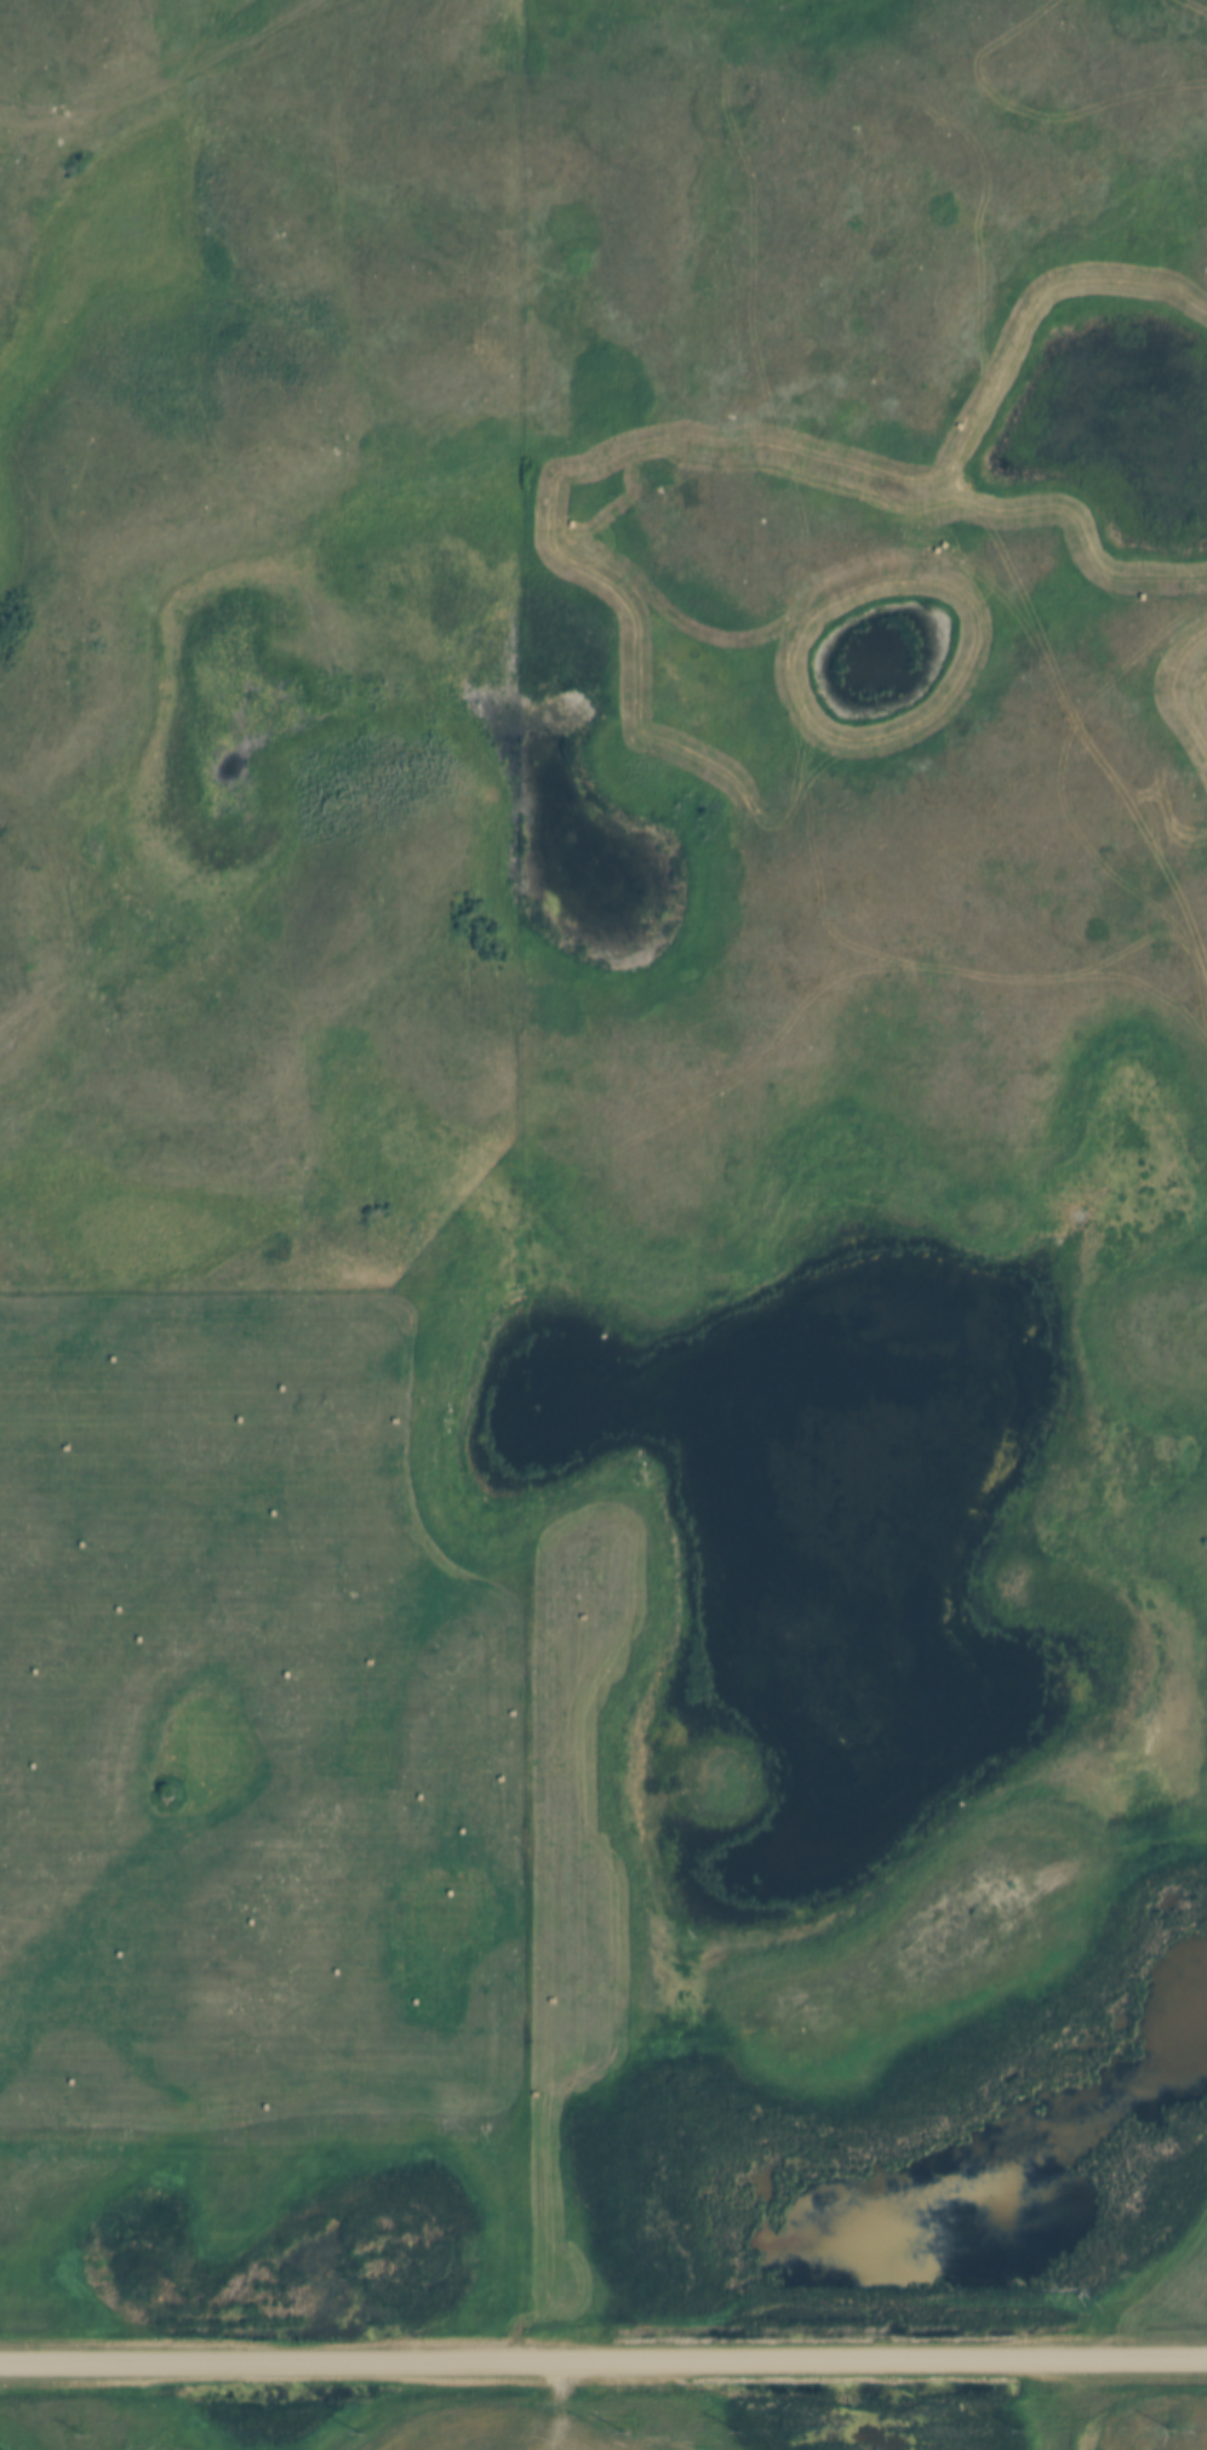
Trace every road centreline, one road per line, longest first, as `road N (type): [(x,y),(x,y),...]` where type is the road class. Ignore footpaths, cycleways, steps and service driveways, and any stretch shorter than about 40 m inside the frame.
road 1 (tertiary): [(1206,2357),(0,2364)]

